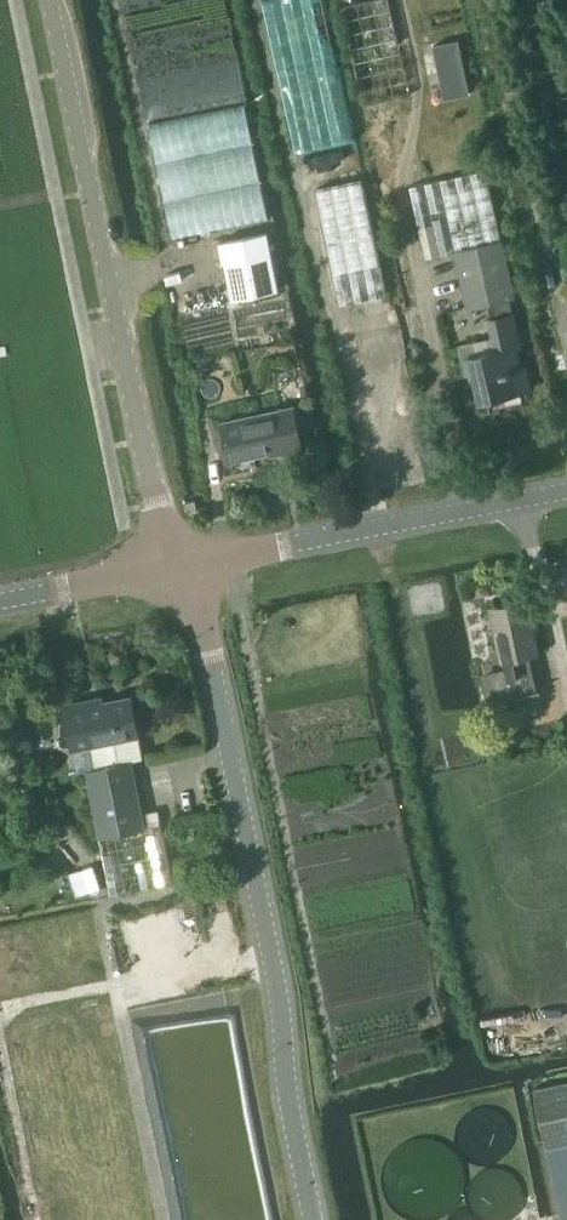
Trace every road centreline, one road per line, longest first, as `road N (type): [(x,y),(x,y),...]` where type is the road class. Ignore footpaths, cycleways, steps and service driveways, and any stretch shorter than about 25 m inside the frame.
road 1 (unclassified): [(313,1219),(191,564)]
road 2 (unclassified): [(191,564),(157,518),(49,0)]
road 3 (unclassified): [(191,564),(566,496)]
road 4 (unclassified): [(0,603),(191,564)]

